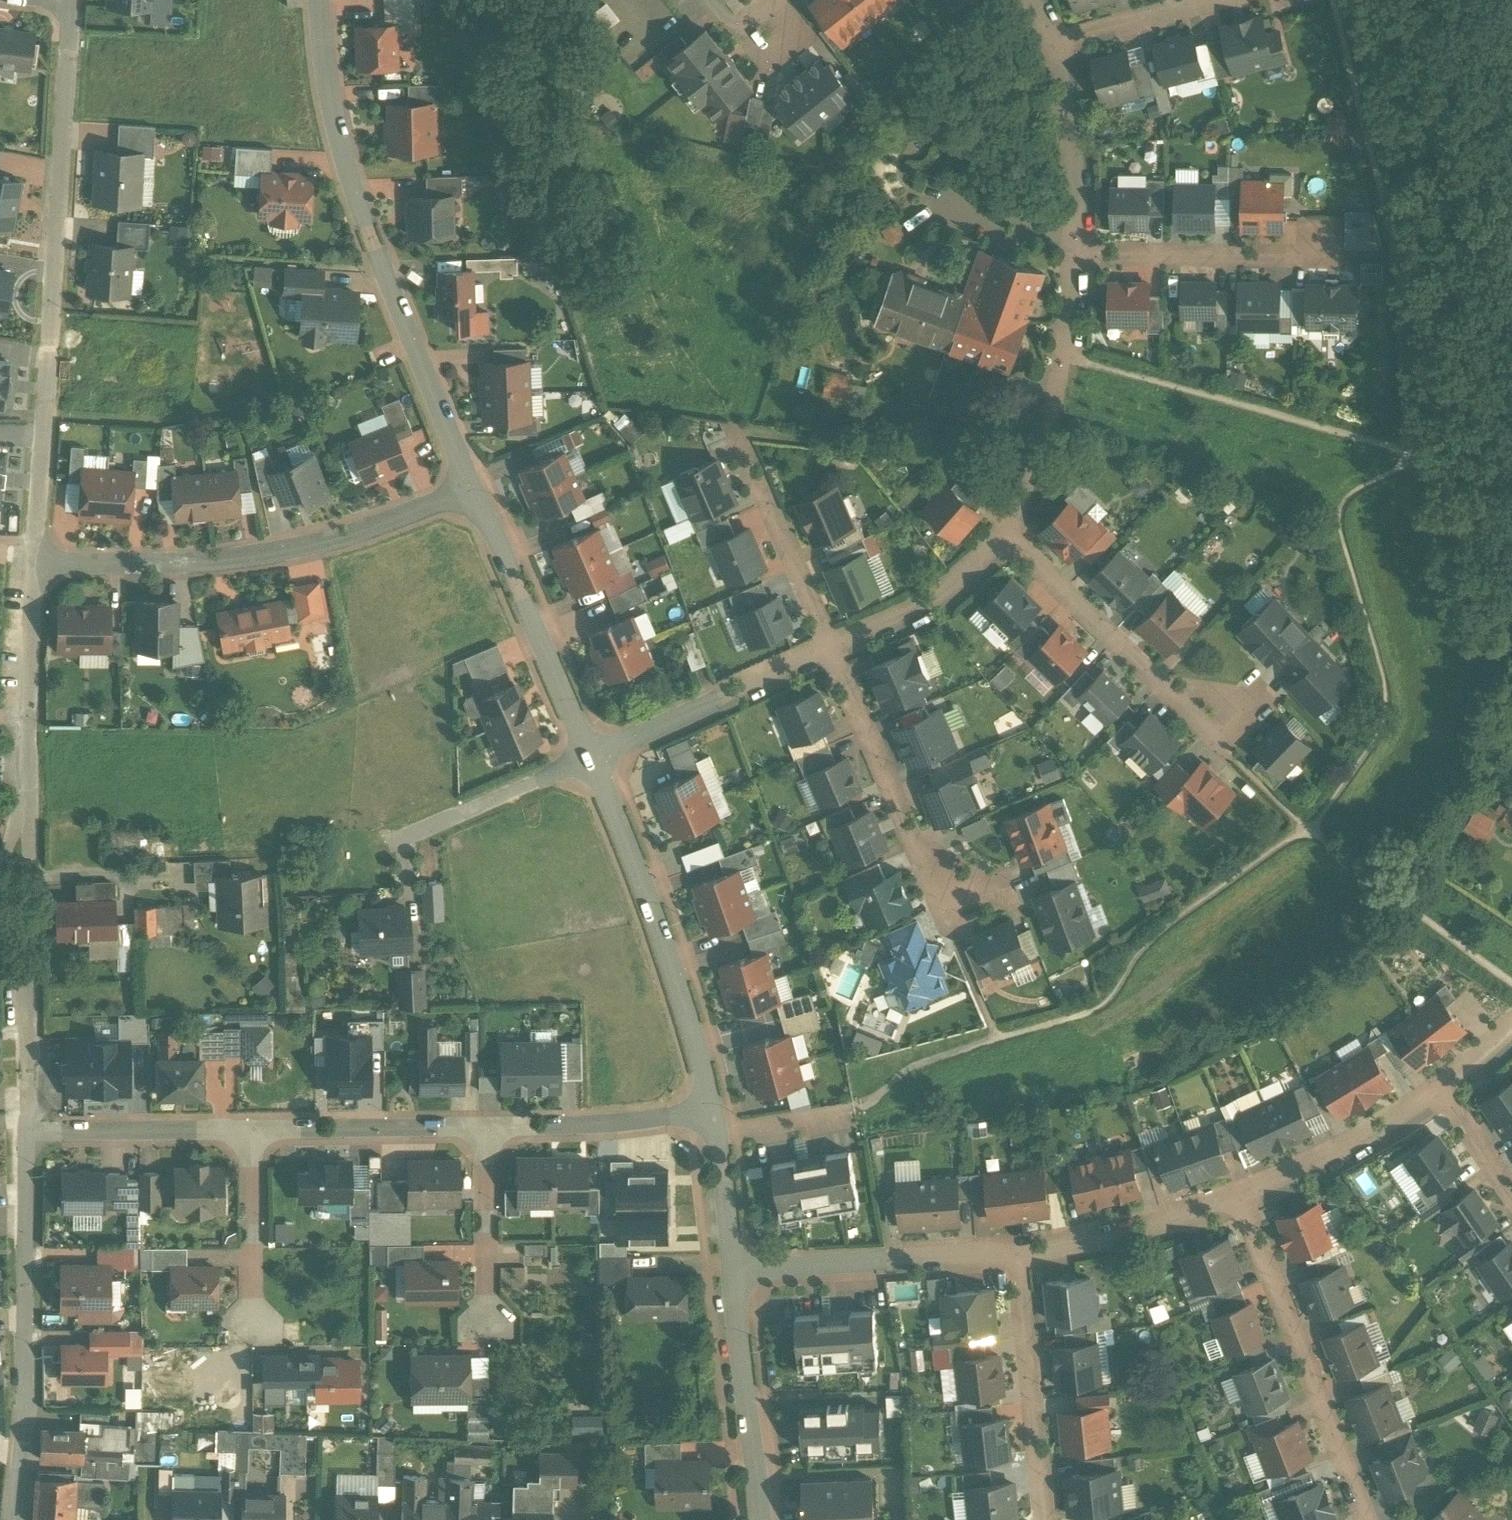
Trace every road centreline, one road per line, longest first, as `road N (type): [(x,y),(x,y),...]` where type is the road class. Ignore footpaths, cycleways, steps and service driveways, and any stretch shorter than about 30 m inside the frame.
road 1 (residential): [(31,1133),(35,566)]
road 2 (residential): [(35,566),(73,4)]
road 3 (residential): [(474,493),(355,180),(324,0)]
road 4 (residential): [(35,566),(250,560),(474,493)]
road 5 (residential): [(16,1519),(27,1428),(31,1133)]
road 6 (residential): [(715,1114),(674,939),(594,754)]
road 7 (residential): [(1240,1195),(1366,1519)]
road 8 (residential): [(591,745),(385,848),(308,856)]
road 9 (residential): [(1082,254),(1052,415),(1000,538)]
road 10 (residential): [(836,640),(953,911)]
road 11 (residential): [(1000,538),(1220,728)]
road 12 (residential): [(1013,1252),(734,1269)]
road 13 (residential): [(591,745),(474,493)]
road 14 (residential): [(1013,1252),(1046,1519)]
road 15 (residential): [(836,640),(594,754)]
road 16 (residential): [(760,1519),(734,1269)]
road 17 (residential): [(1082,254),(1331,255)]
road 18 (residential): [(836,640),(730,415)]
road 19 (residential): [(255,1133),(491,1132)]
road 20 (residential): [(1240,1195),(1099,1240),(1013,1252)]
road 21 (residential): [(1443,1086),(1329,1157),(1240,1195)]
road 22 (residential): [(491,1132),(715,1114)]
road 23 (residential): [(31,1133),(255,1133)]
road 24 (residential): [(1059,44),(1080,149),(1082,254)]
road 25 (residential): [(1000,538),(923,604),(836,640)]
road 26 (residential): [(255,1133),(257,1313)]
road 27 (residential): [(491,1132),(492,1307)]
road 28 (residential): [(1059,44),(1224,0)]
road 29 (residential): [(734,1269),(715,1114)]
road 30 (residential): [(1443,1086),(1511,1190)]

